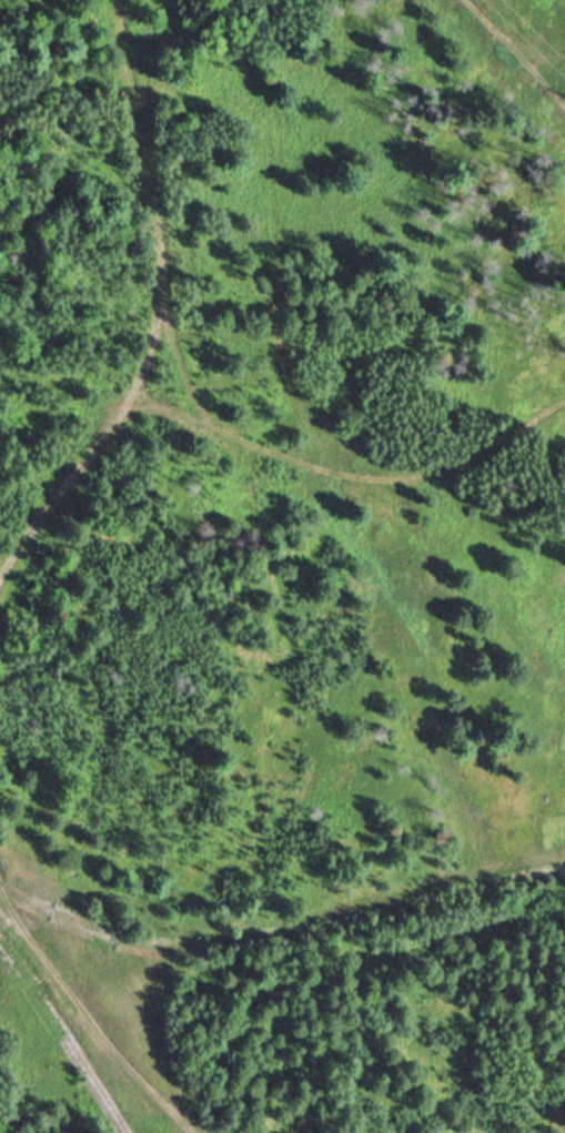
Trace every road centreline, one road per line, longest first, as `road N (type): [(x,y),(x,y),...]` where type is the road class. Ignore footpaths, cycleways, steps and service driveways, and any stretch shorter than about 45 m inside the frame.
road 1 (residential): [(0,437),(71,338),(112,239),(109,112),(91,28)]
road 2 (residential): [(180,1132),(21,914),(0,872)]

